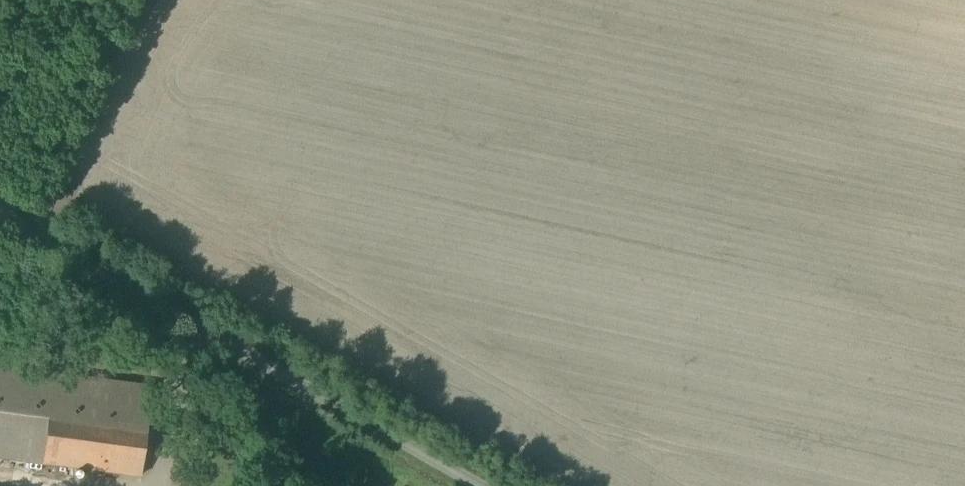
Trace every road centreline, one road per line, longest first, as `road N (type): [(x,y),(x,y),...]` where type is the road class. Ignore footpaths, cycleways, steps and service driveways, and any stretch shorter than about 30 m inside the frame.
road 1 (unclassified): [(0,217),(482,485)]

